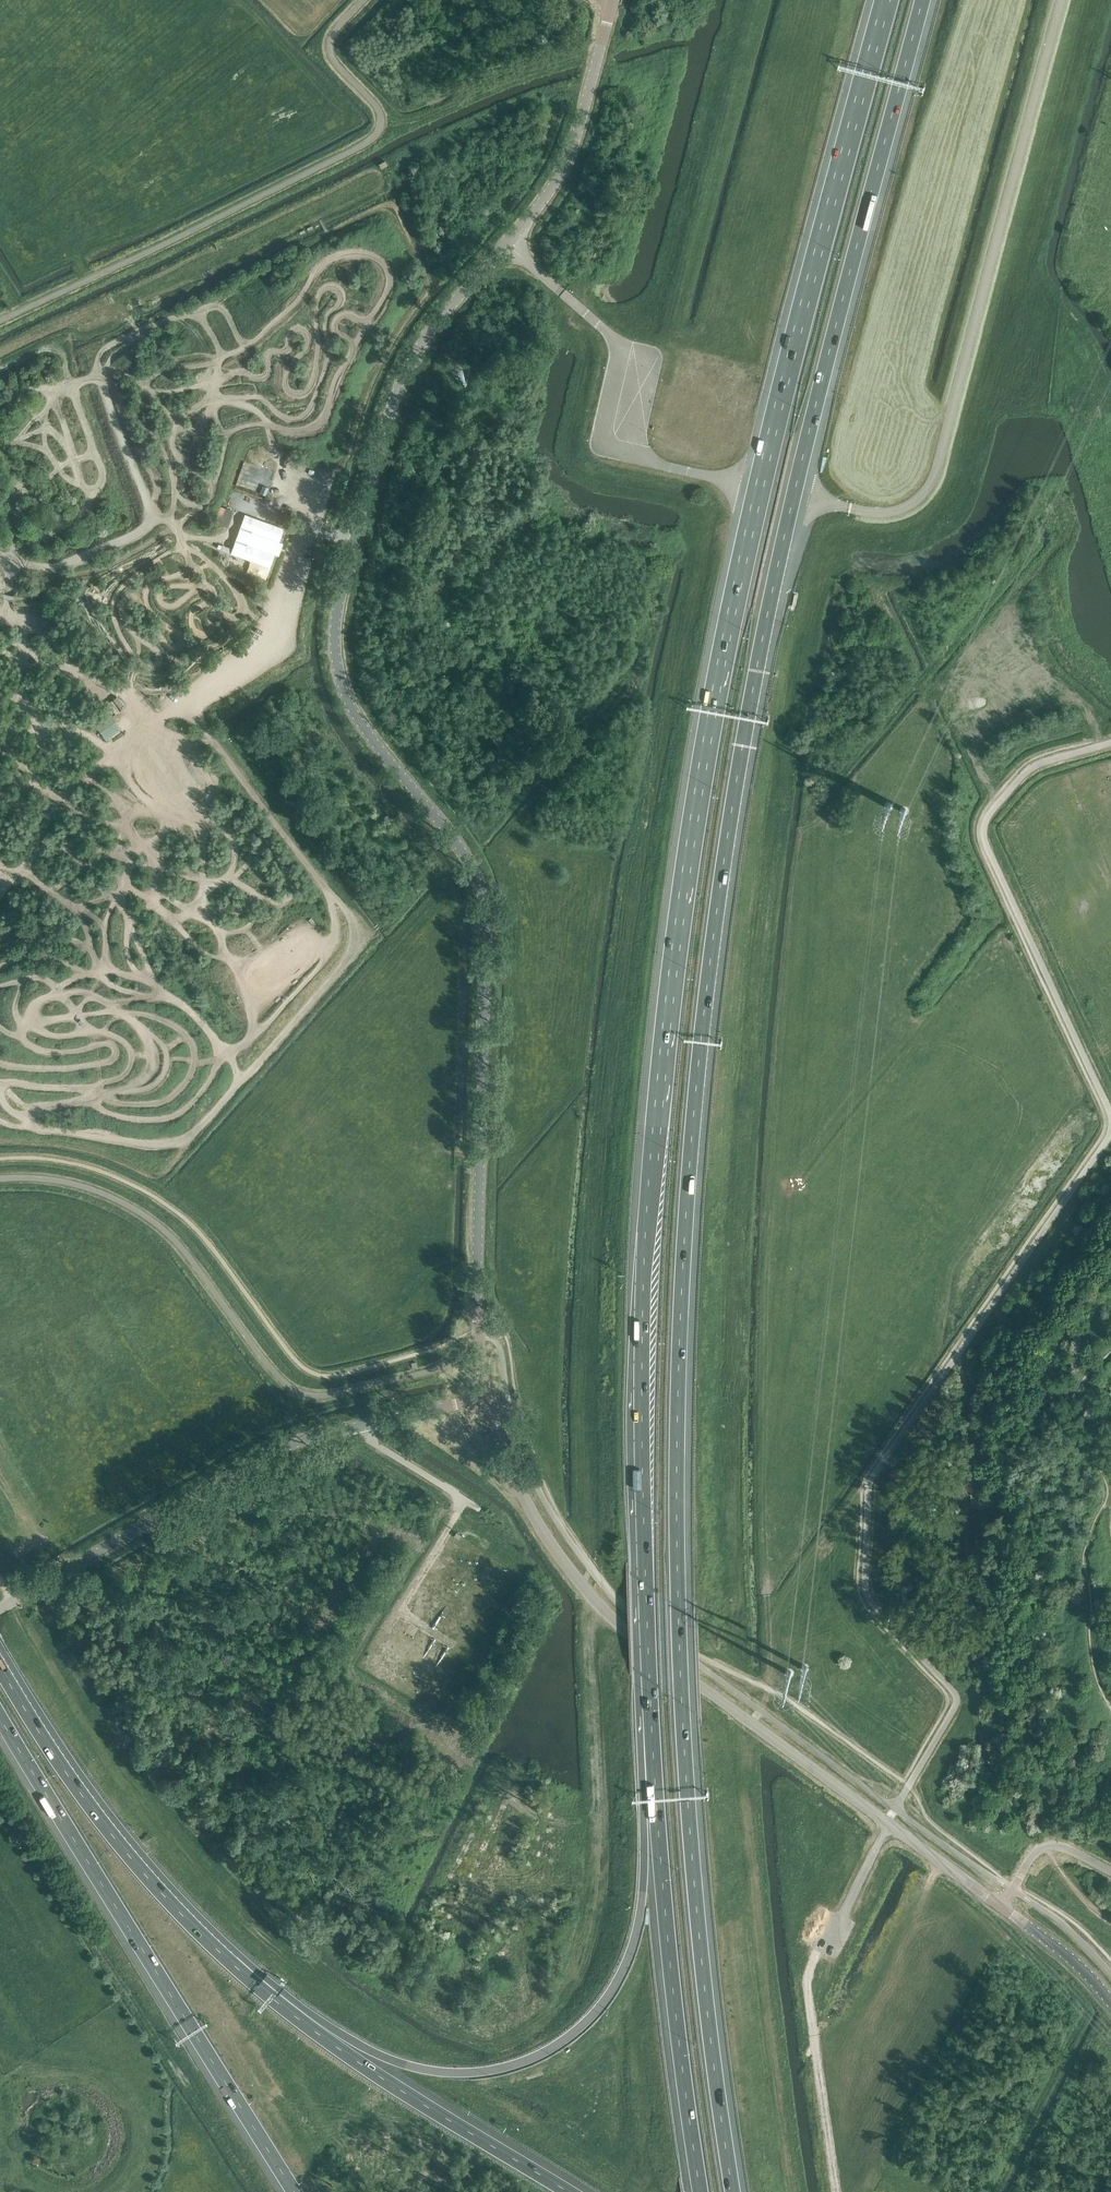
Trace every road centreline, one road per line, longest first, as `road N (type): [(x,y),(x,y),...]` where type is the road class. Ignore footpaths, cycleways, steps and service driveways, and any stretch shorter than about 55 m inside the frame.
road 1 (motorway): [(733,2191),(704,1991),(678,1610),(689,1206),(708,987),(770,600),(922,0)]
road 2 (motorway): [(886,0),(737,582),(670,992),(643,1317),(652,1752)]
road 3 (tertiary): [(485,1397),(477,1305),(483,904),(458,844),(351,707),(335,620),(400,384),(437,322),(560,173),(612,0)]
road 4 (track): [(274,626),(247,610),(187,546),(141,570),(112,608),(128,646),(151,668),(159,653),(126,622),(126,597),(140,600),(151,625),(178,649),(183,636),(147,600),(153,581),(200,570),(198,584),(169,586),(161,596),(170,606),(211,588),(212,598),(193,615),(203,635),(216,613),(236,617),(242,609)]
road 5 (track): [(180,546),(166,449),(136,406),(145,385),(167,368),(246,346),(342,252),(383,263),(389,285),(315,423),(286,426),(224,395),(220,368)]
road 6 (tertiary): [(1001,1906),(602,1608),(534,1515),(485,1397)]
road 7 (track): [(205,502),(184,501),(175,485),(223,380),(241,367),(267,375),(265,352),(285,352),(291,331),(304,330),(309,340),(286,377),(291,394),(302,394),(319,345),(319,298),(325,287),(338,287),(342,300),(326,319),(325,373),(309,411),(286,413),(263,396),(222,401)]
road 8 (track): [(0,1081),(83,1085),(119,1075),(133,1058),(125,1038),(111,1031),(42,1027),(18,1013),(12,1005),(27,993),(98,991),(125,1010),(170,1020),(190,1039),(191,1073),(171,1097),(128,1100),(102,1092)]
road 9 (motorway): [(652,1752),(636,1935),(608,1993),(564,2038),(497,2067),(440,2071),(301,2022)]
road 10 (track): [(0,1121),(182,1141),(223,1102),(241,1066),(237,1052),(186,1003),(127,971),(92,916),(27,869)]
road 11 (track): [(181,703),(354,917),(357,936),(351,959),(287,1030),(260,1040),(209,953),(227,924)]
road 12 (motorway): [(0,1719),(295,2191)]
road 13 (track): [(222,357),(204,321),(191,313),(110,346),(94,374),(140,504),(139,526),(59,565),(27,606),(6,600),(0,558)]
road 14 (unclassified): [(0,1609),(282,1448),(485,1397)]
road 15 (motorway): [(301,2022),(230,1962),(134,1861),(0,1666)]
road 16 (motorway): [(652,1752),(671,1987),(700,2191)]
road 17 (track): [(183,414),(158,413),(149,421),(144,456),(152,475),(143,479),(96,362),(157,393),(183,391),(202,404)]
road 18 (track): [(89,862),(114,874),(129,868),(145,853),(152,813),(166,808),(205,823),(211,835),(195,923),(172,940),(165,922),(182,914)]
road 19 (motorway): [(573,2191),(301,2022)]
road 20 (track): [(0,700),(24,679),(27,625),(41,620),(74,662),(70,698),(0,785)]
road 21 (track): [(95,1042),(98,1030),(125,1010),(160,1037),(168,1058),(139,1089),(9,1107),(0,1117)]
road 22 (track): [(56,721),(96,741),(119,770),(116,850),(89,862),(80,854),(81,833),(114,791)]
road 23 (track): [(49,579),(105,567),(201,507),(219,467),(224,428)]
road 24 (track): [(0,1034),(43,1048),(107,1040),(119,1051),(53,1064),(0,1059)]
road 25 (track): [(0,372),(50,351),(68,367),(35,425),(8,444),(19,487),(0,500)]
road 26 (track): [(53,393),(88,506),(65,523),(19,487)]
road 27 (track): [(79,1098),(136,1119),(164,1118),(199,1095),(218,1057),(237,1052)]
road 28 (track): [(0,964),(46,952),(115,986),(171,996)]
road 29 (track): [(70,726),(27,869),(0,865)]
road 30 (track): [(182,914),(212,925),(244,911),(261,868),(252,831),(267,811)]
road 31 (track): [(216,882),(183,907),(160,904),(140,886),(118,833)]
road 32 (track): [(46,811),(131,744),(148,710)]
road 33 (tertiary): [(1110,2001),(1084,1969),(1001,1906)]
road 34 (track): [(158,986),(149,997),(86,995),(67,1011),(31,1014),(30,1021)]
road 35 (unclassified): [(1001,1906),(1043,1848),(1067,1848),(1110,1871)]
road 36 (track): [(303,859),(290,896),(253,919),(213,964)]
road 37 (track): [(196,446),(155,382),(219,391)]
road 38 (track): [(0,945),(45,935),(70,939),(127,971)]
road 39 (track): [(396,1610),(465,1500)]
road 40 (track): [(98,1030),(51,977),(0,983)]
road 41 (track): [(212,400),(183,414),(172,444),(215,482)]
road 42 (track): [(290,896),(258,882),(222,823),(205,823)]

